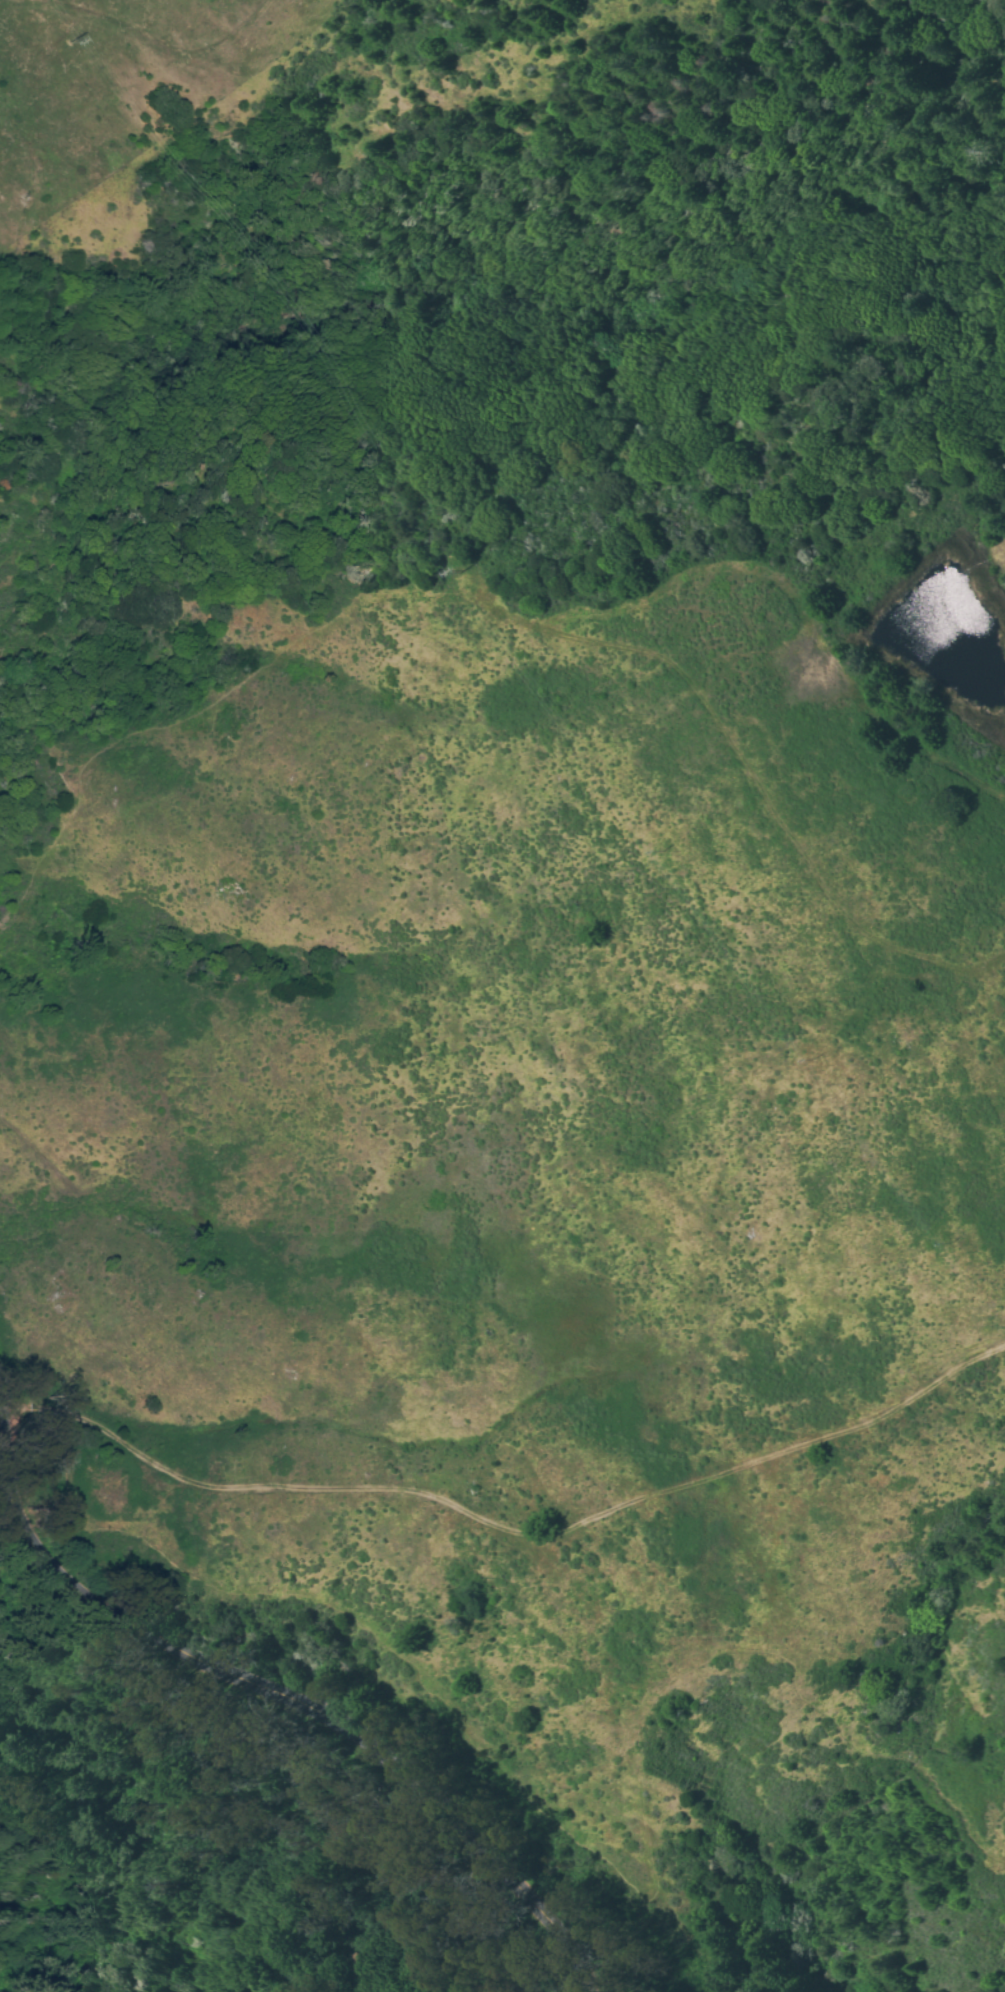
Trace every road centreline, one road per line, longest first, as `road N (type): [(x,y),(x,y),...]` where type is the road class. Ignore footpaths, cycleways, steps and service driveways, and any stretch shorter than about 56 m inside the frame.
road 1 (primary): [(578,1991),(558,1951),(498,1874),(363,1751),(135,1622),(37,1538),(0,1432)]

